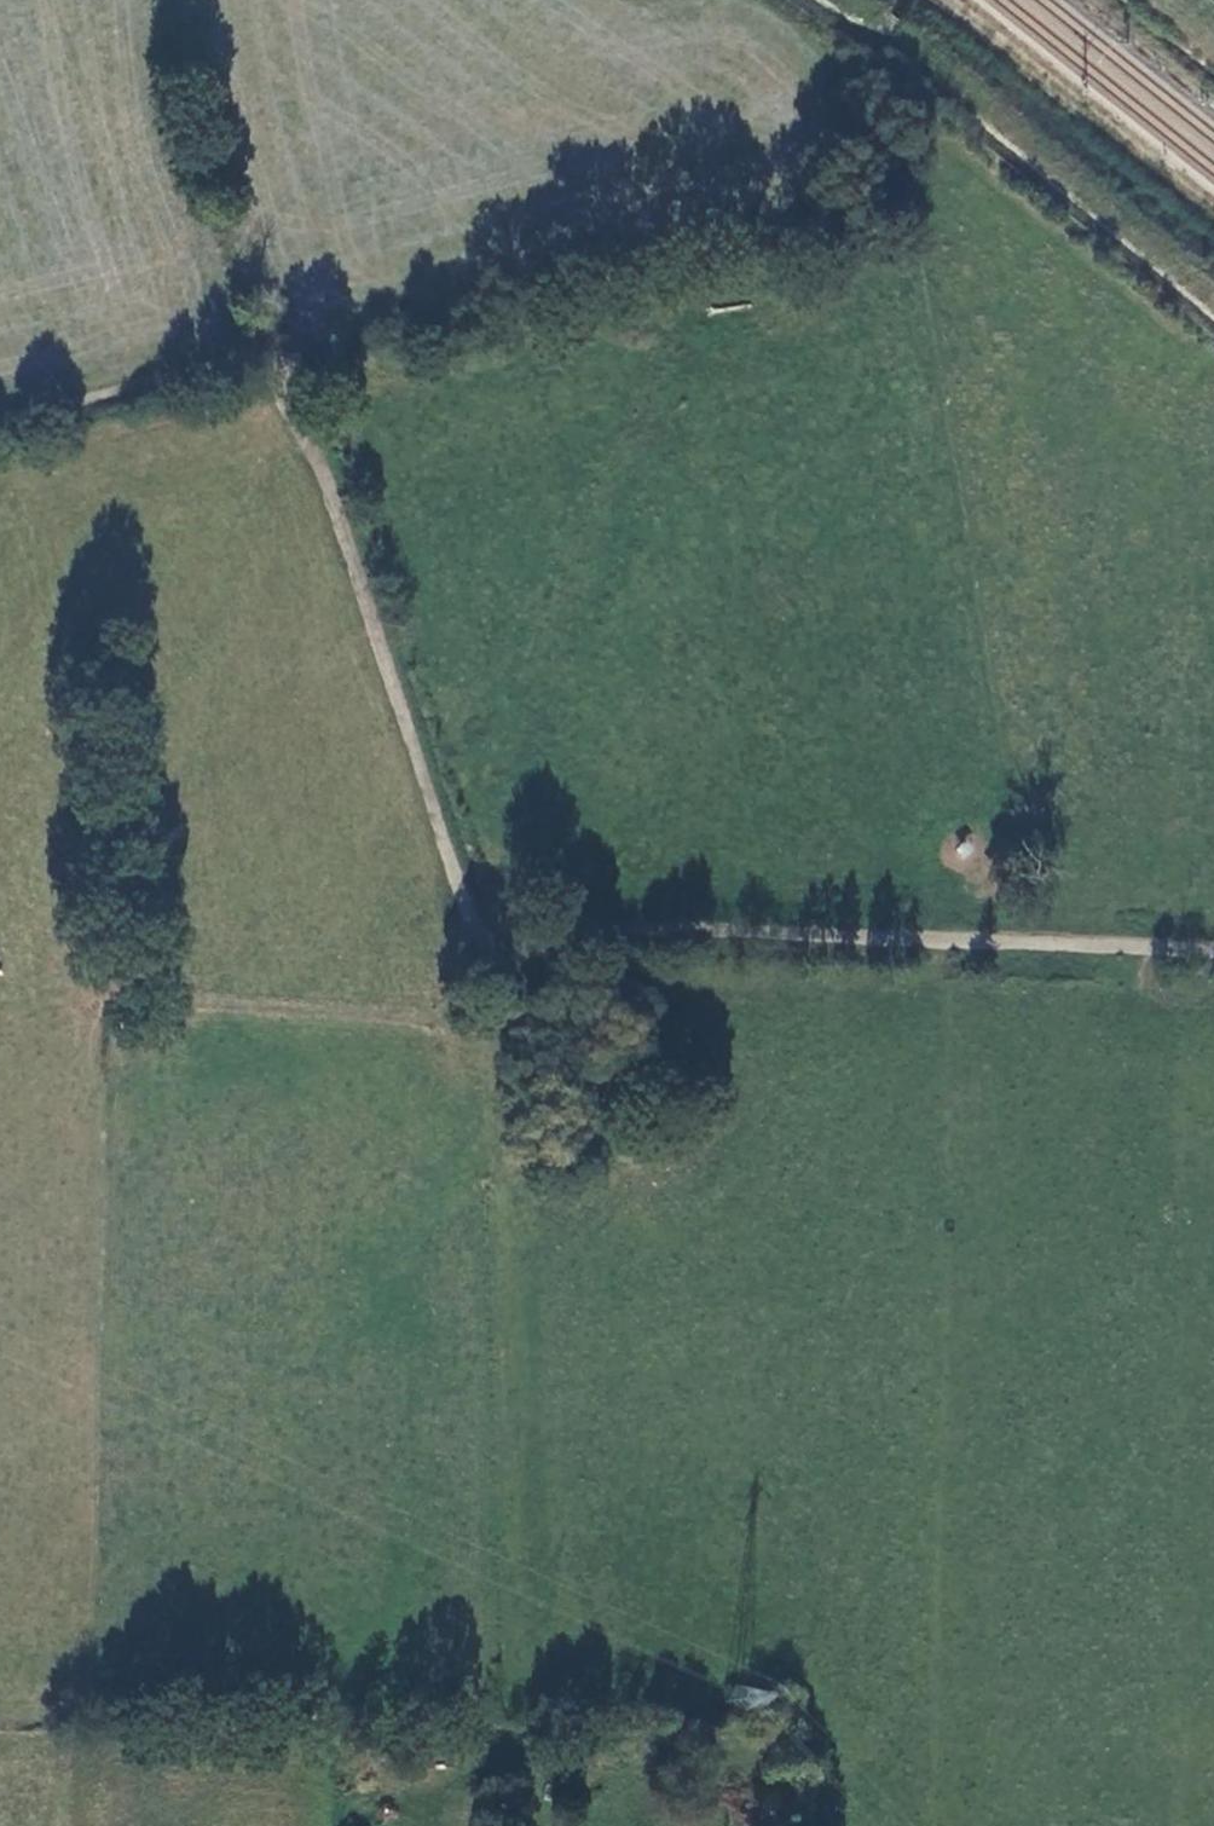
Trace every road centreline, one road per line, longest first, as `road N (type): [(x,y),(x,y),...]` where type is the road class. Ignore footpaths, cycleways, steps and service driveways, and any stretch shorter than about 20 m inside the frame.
road 1 (track): [(1213,949),(557,928),(478,942),(287,358)]
road 2 (track): [(838,0),(1213,299)]

